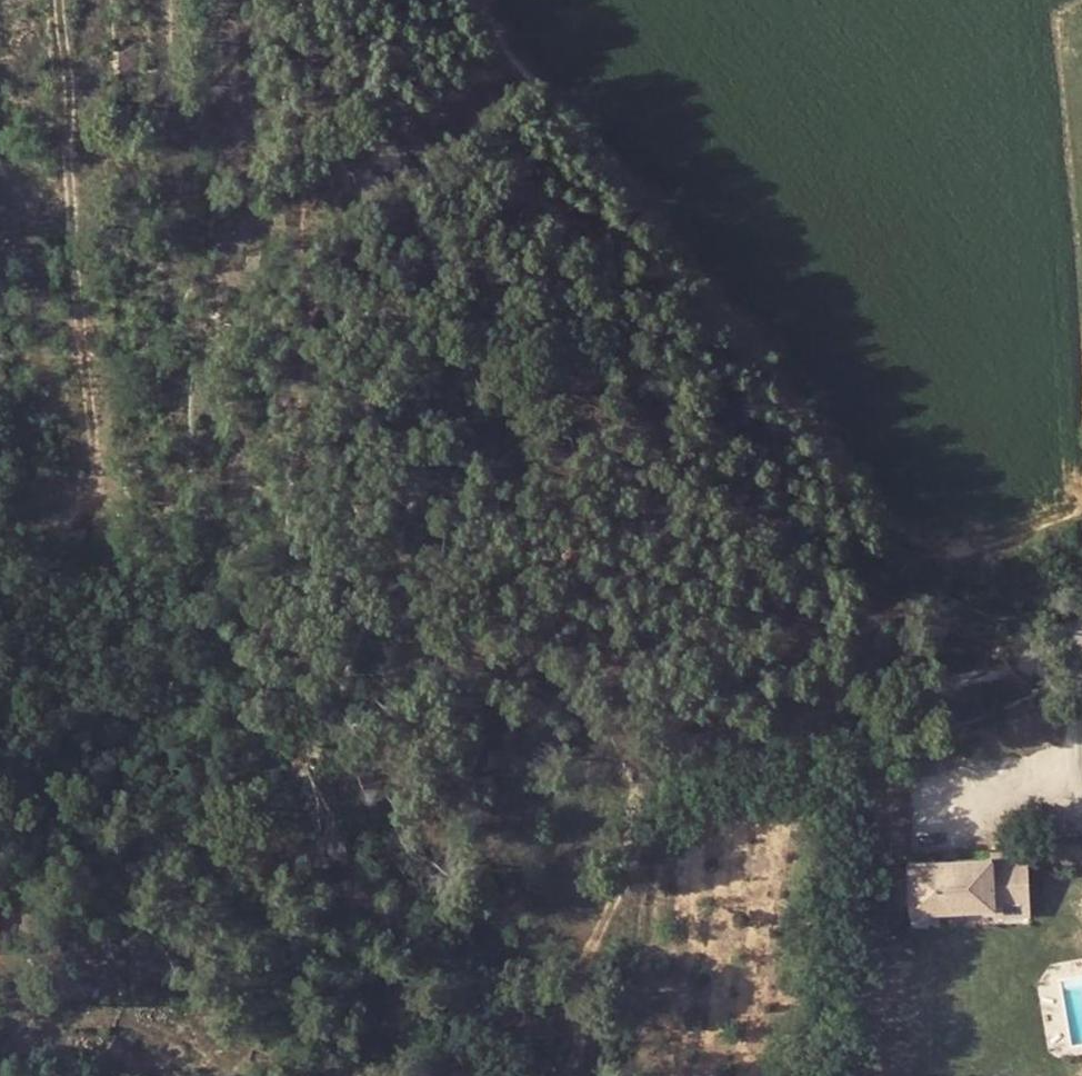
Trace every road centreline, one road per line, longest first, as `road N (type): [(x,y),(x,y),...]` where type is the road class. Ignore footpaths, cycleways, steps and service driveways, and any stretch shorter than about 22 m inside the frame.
road 1 (residential): [(1081,636),(1067,655),(1081,806)]

